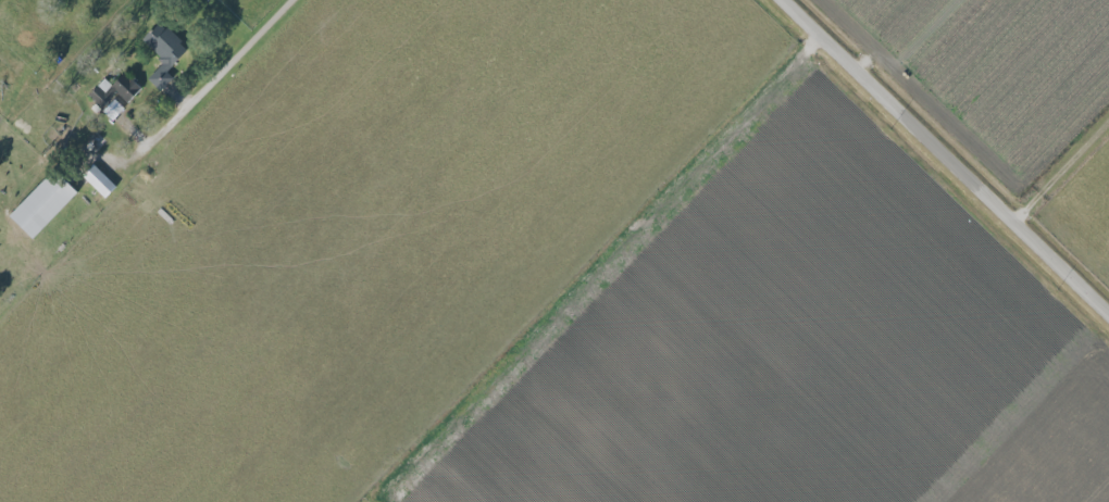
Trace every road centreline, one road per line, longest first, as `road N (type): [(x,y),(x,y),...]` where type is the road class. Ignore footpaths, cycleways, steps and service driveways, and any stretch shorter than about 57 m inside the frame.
road 1 (track): [(825,35),(374,501)]
road 2 (residential): [(1108,307),(789,0)]

